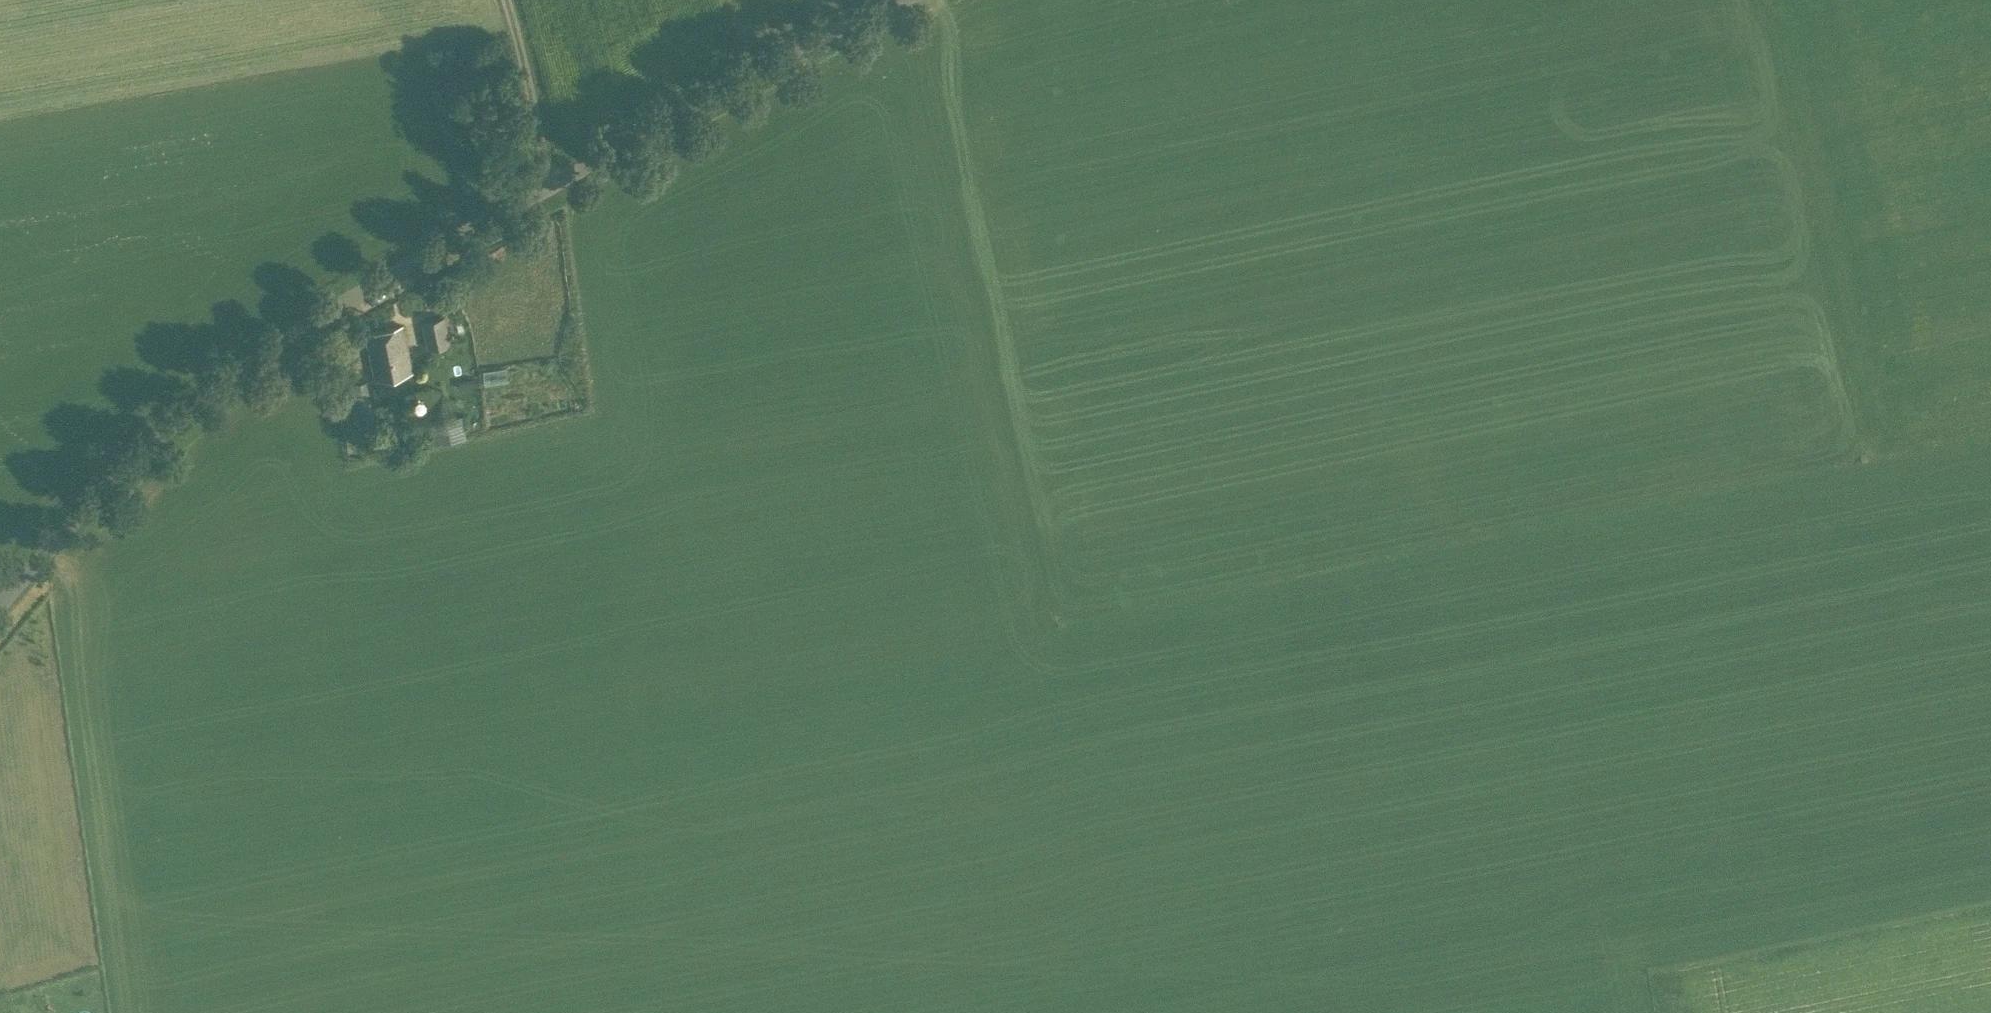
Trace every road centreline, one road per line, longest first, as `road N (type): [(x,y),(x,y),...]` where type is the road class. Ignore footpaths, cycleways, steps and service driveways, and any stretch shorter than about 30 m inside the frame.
road 1 (unclassified): [(0,599),(125,463),(283,334),(893,0)]

